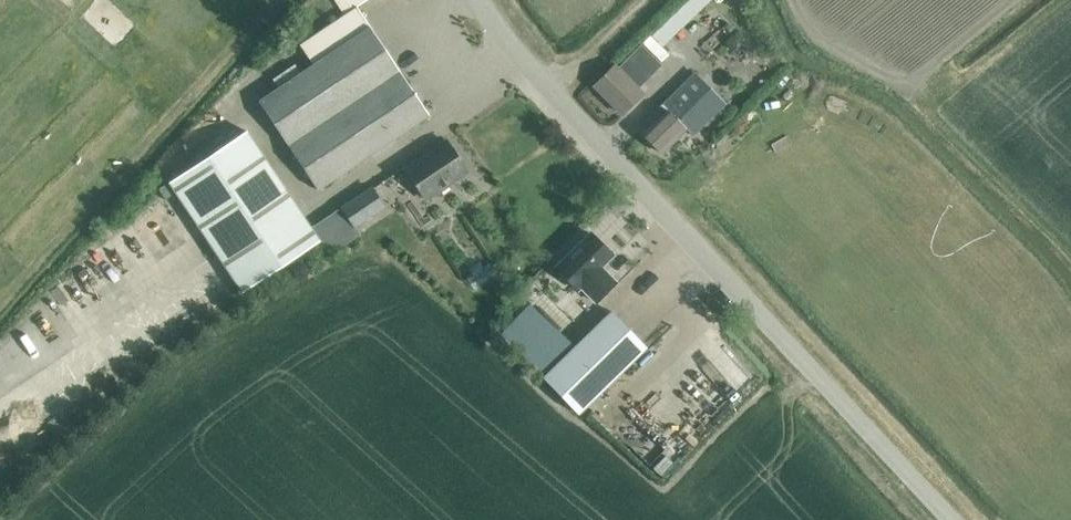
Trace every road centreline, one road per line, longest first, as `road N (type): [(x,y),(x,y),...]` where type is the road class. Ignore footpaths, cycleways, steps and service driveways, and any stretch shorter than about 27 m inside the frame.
road 1 (unclassified): [(950,519),(506,40),(481,0)]

